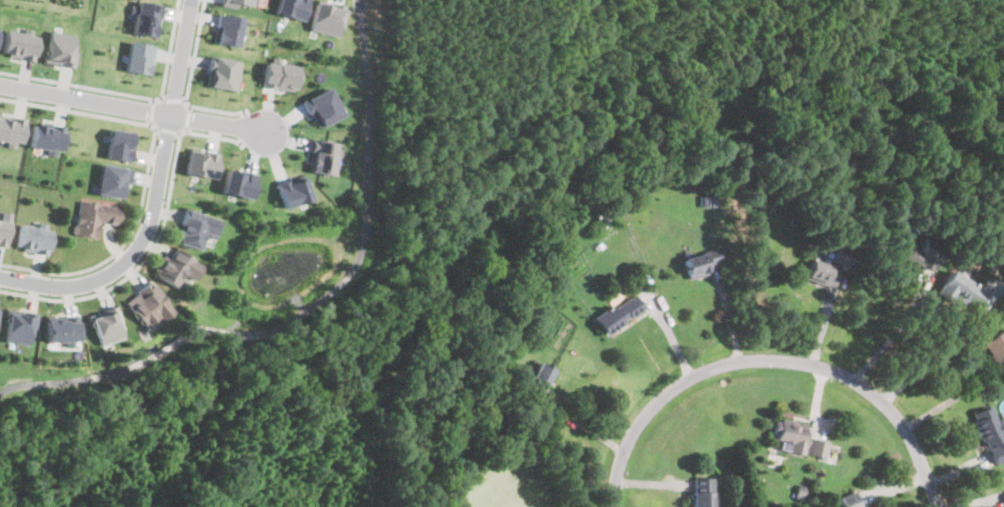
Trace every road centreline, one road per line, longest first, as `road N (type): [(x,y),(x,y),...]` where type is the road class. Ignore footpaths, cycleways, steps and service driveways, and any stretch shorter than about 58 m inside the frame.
road 1 (residential): [(610,506),(615,465),(652,401),(731,359),(777,358),(829,369),(877,398),(904,429),(936,506)]
road 2 (residential): [(191,0),(153,222),(140,249),(92,283),(54,288),(0,278)]
road 3 (residential): [(271,134),(0,86)]

